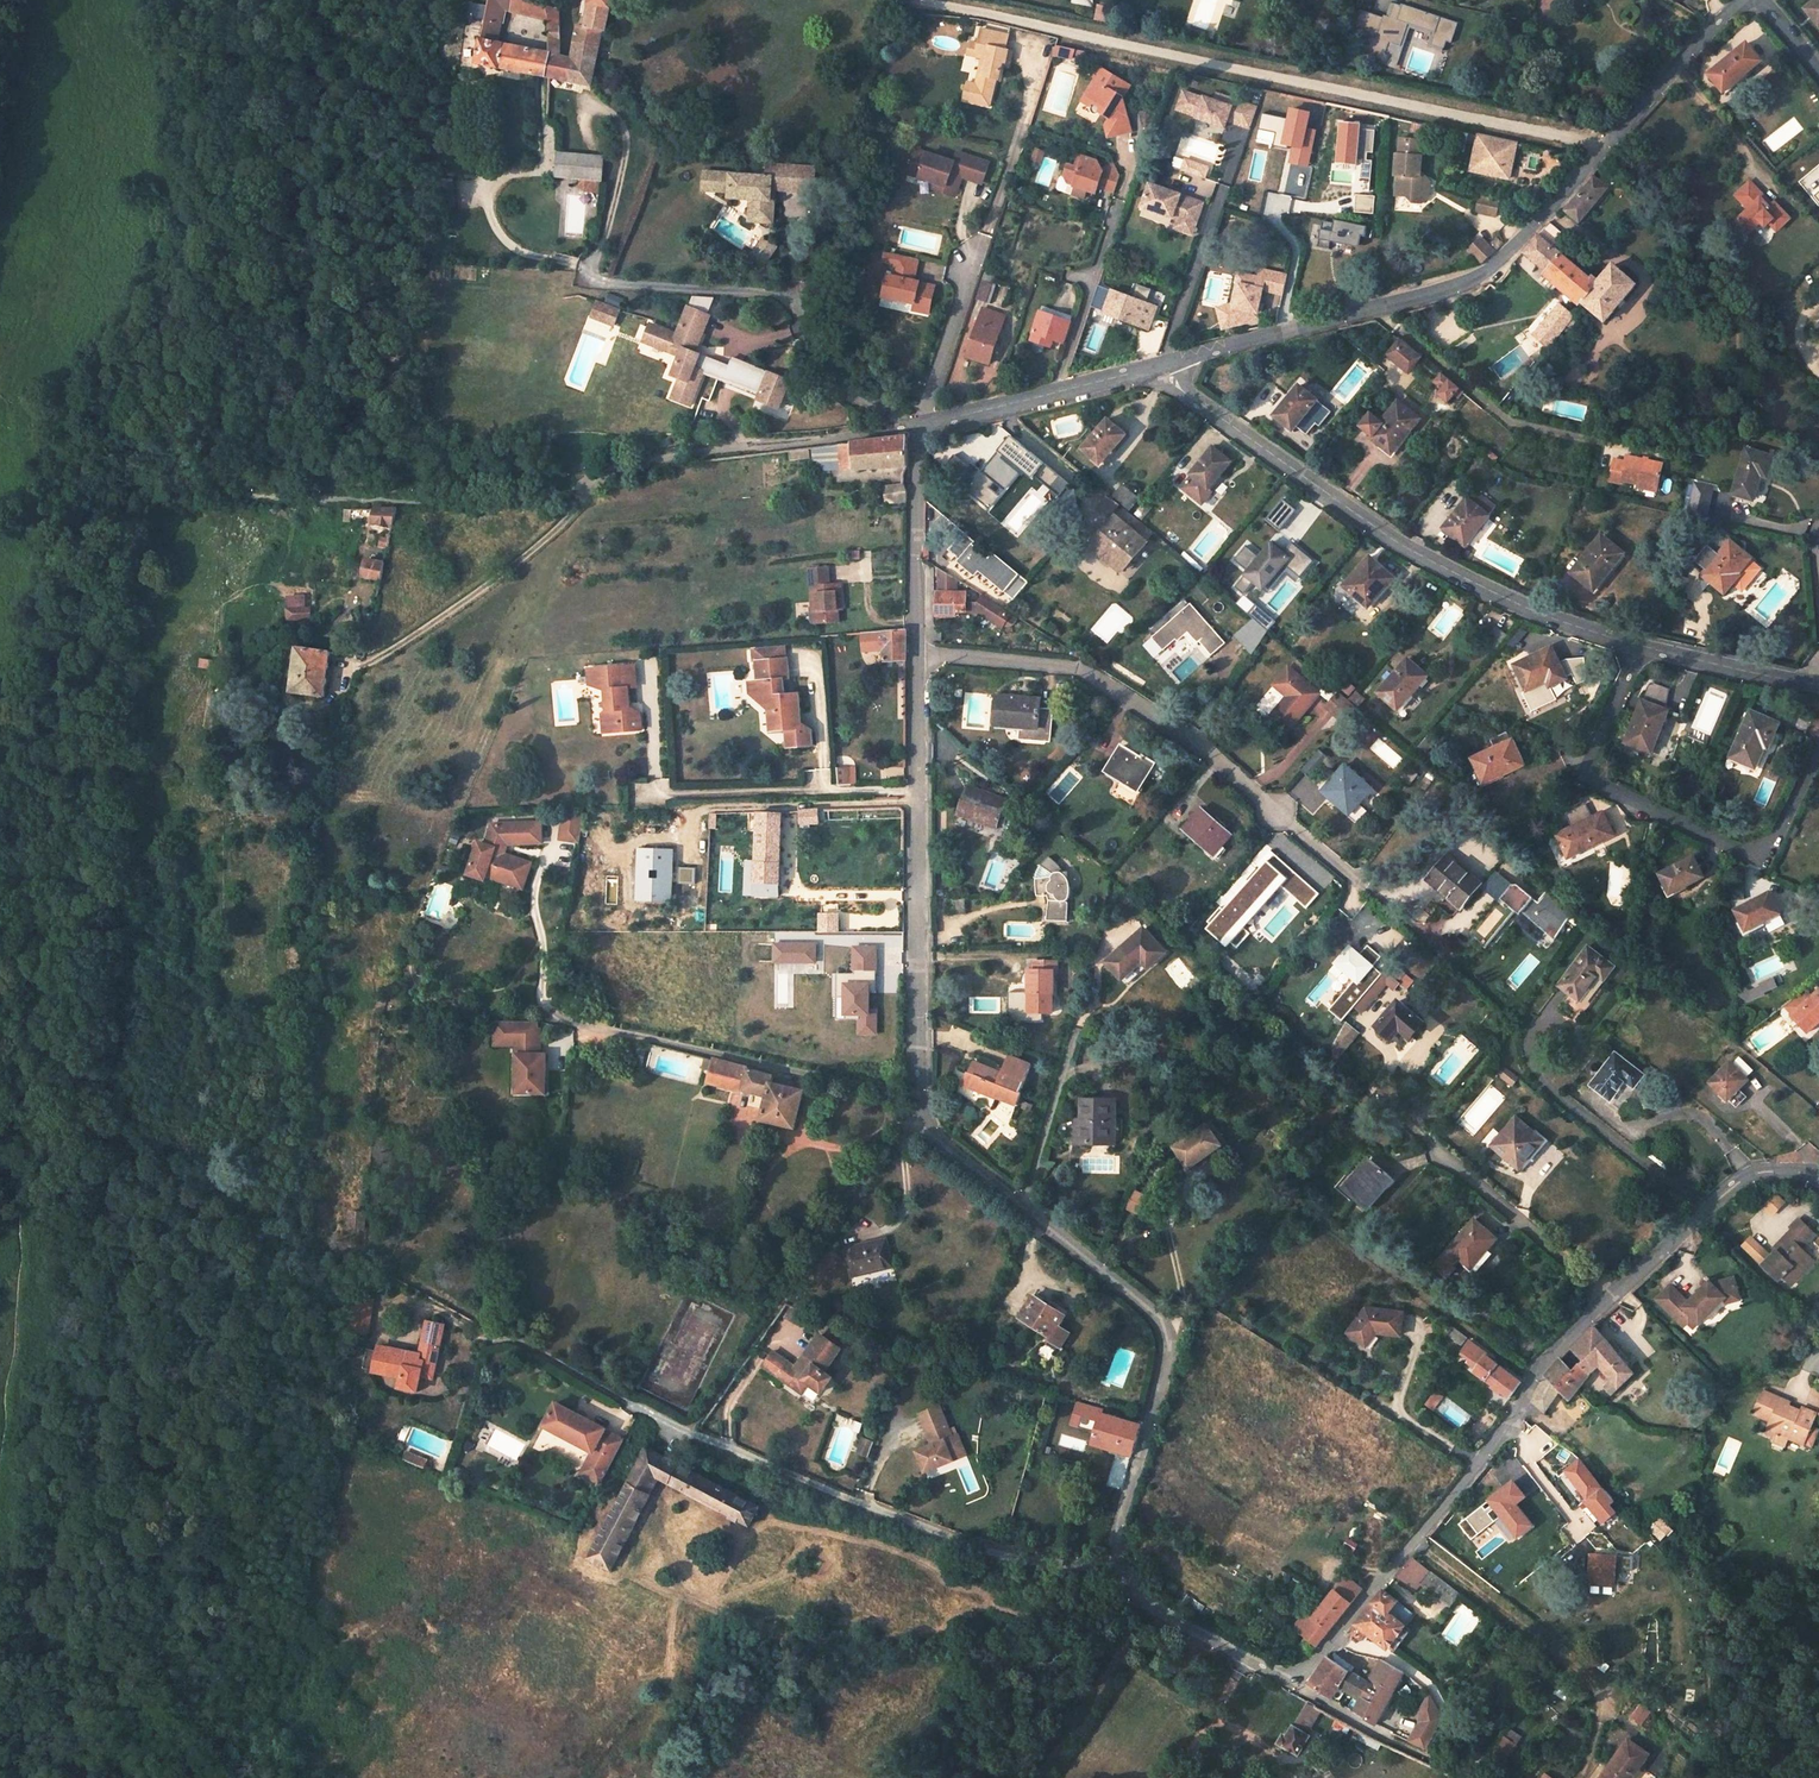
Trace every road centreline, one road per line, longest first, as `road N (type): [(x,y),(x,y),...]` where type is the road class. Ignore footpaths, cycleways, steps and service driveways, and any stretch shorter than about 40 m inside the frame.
road 1 (residential): [(921,424),(916,912),(924,1121),(1164,1329),(1159,1386),(1117,1518),(1119,1561),(1137,1596),(1293,1682),(1510,1424),(1532,1372),(1579,1322),(1738,1179),(1781,1168),(1818,1174)]
road 2 (residential): [(1163,366),(1479,275),(1733,0)]
road 3 (track): [(1605,147),(926,0)]
road 4 (residential): [(1163,366),(1172,382),(1388,536),(1466,579),(1639,646)]
road 5 (residential): [(1639,646),(1590,761),(1596,784),(1742,853),(1777,841),(1818,754)]
road 6 (residential): [(586,480),(640,459),(921,424)]
road 7 (residential): [(921,424),(1163,366)]
road 8 (residential): [(1639,646),(1818,684)]
road 9 (track): [(1246,1659),(1175,1777)]
road 10 (track): [(1293,1682),(1397,1742)]

